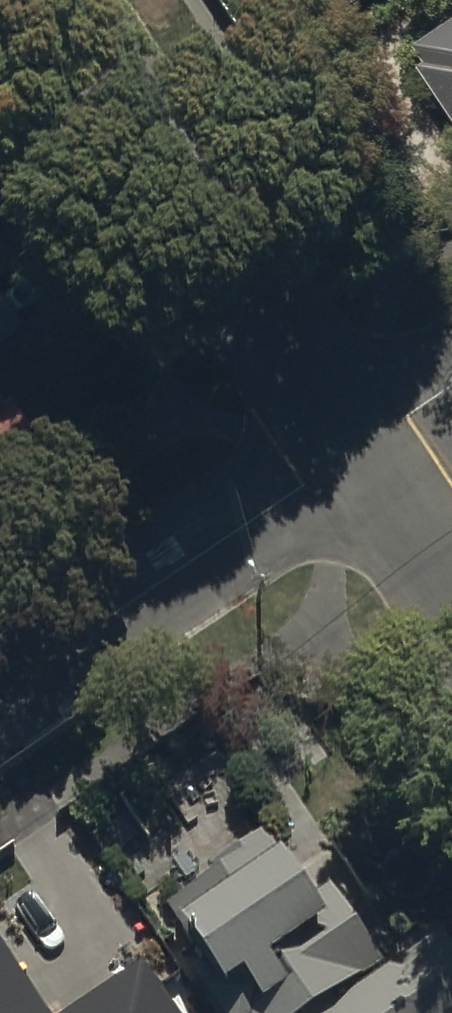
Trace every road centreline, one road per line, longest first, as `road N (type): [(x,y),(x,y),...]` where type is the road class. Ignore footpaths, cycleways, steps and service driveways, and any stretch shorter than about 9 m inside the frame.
road 1 (residential): [(353,447),(42,0)]
road 2 (residential): [(0,687),(353,447)]
road 3 (residential): [(451,593),(353,447)]

